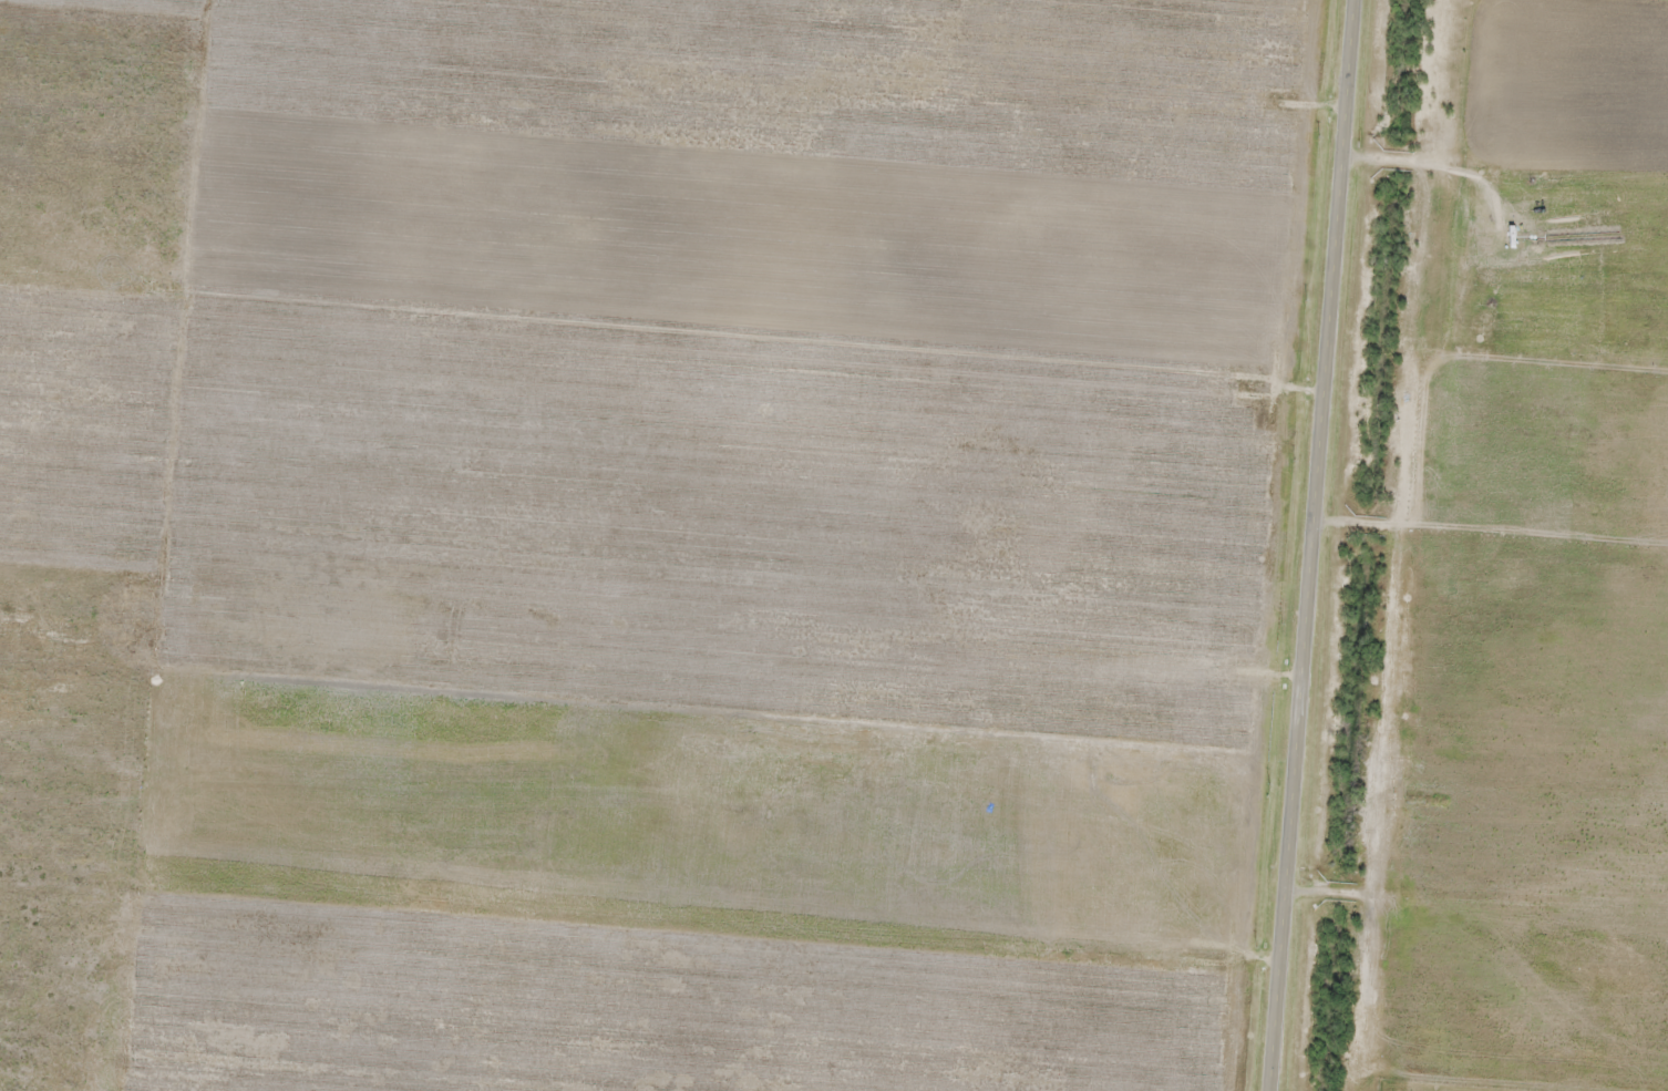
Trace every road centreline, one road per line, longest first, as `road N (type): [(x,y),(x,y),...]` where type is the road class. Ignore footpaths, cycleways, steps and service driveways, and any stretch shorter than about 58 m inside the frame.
road 1 (tertiary): [(1269,1090),(1353,0)]

